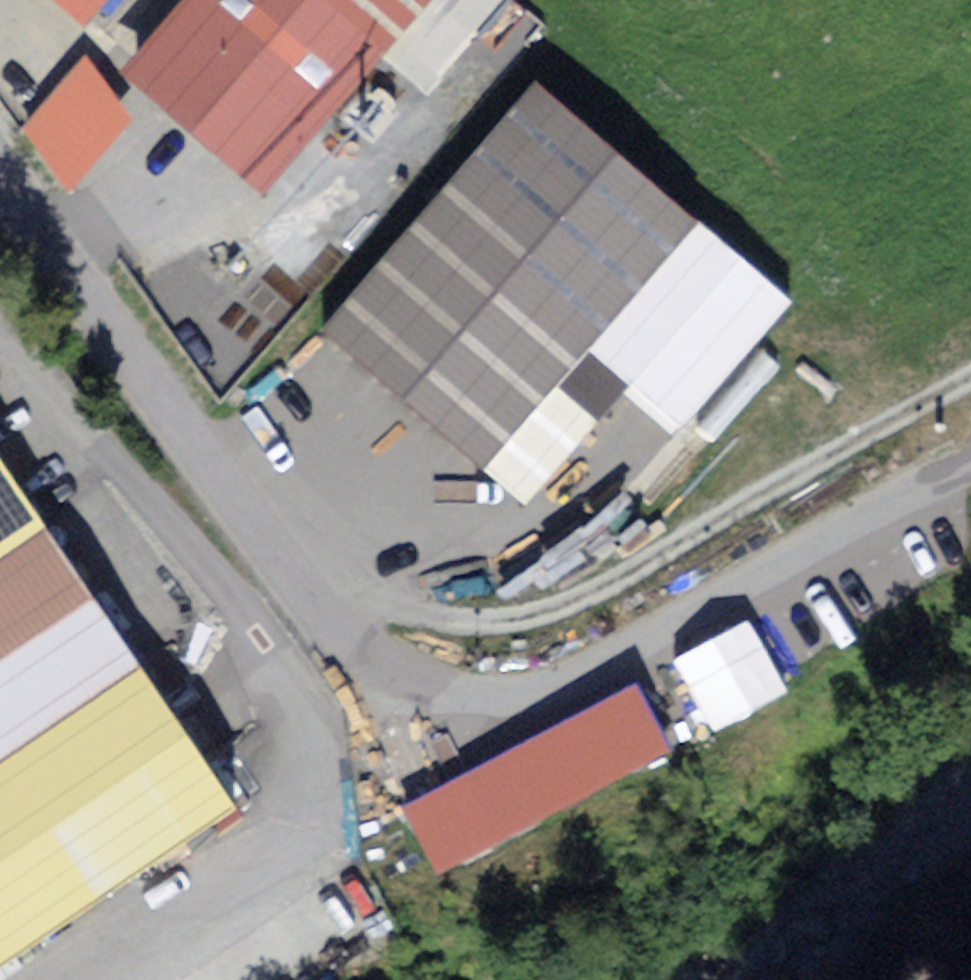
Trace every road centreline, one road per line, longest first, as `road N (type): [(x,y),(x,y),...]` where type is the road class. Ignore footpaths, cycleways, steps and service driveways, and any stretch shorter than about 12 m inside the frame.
road 1 (residential): [(970,462),(533,700),(448,706),(356,656),(0,193)]
road 2 (track): [(970,377),(567,606),(516,621),(463,626),(406,613),(336,564),(268,493),(240,505)]

